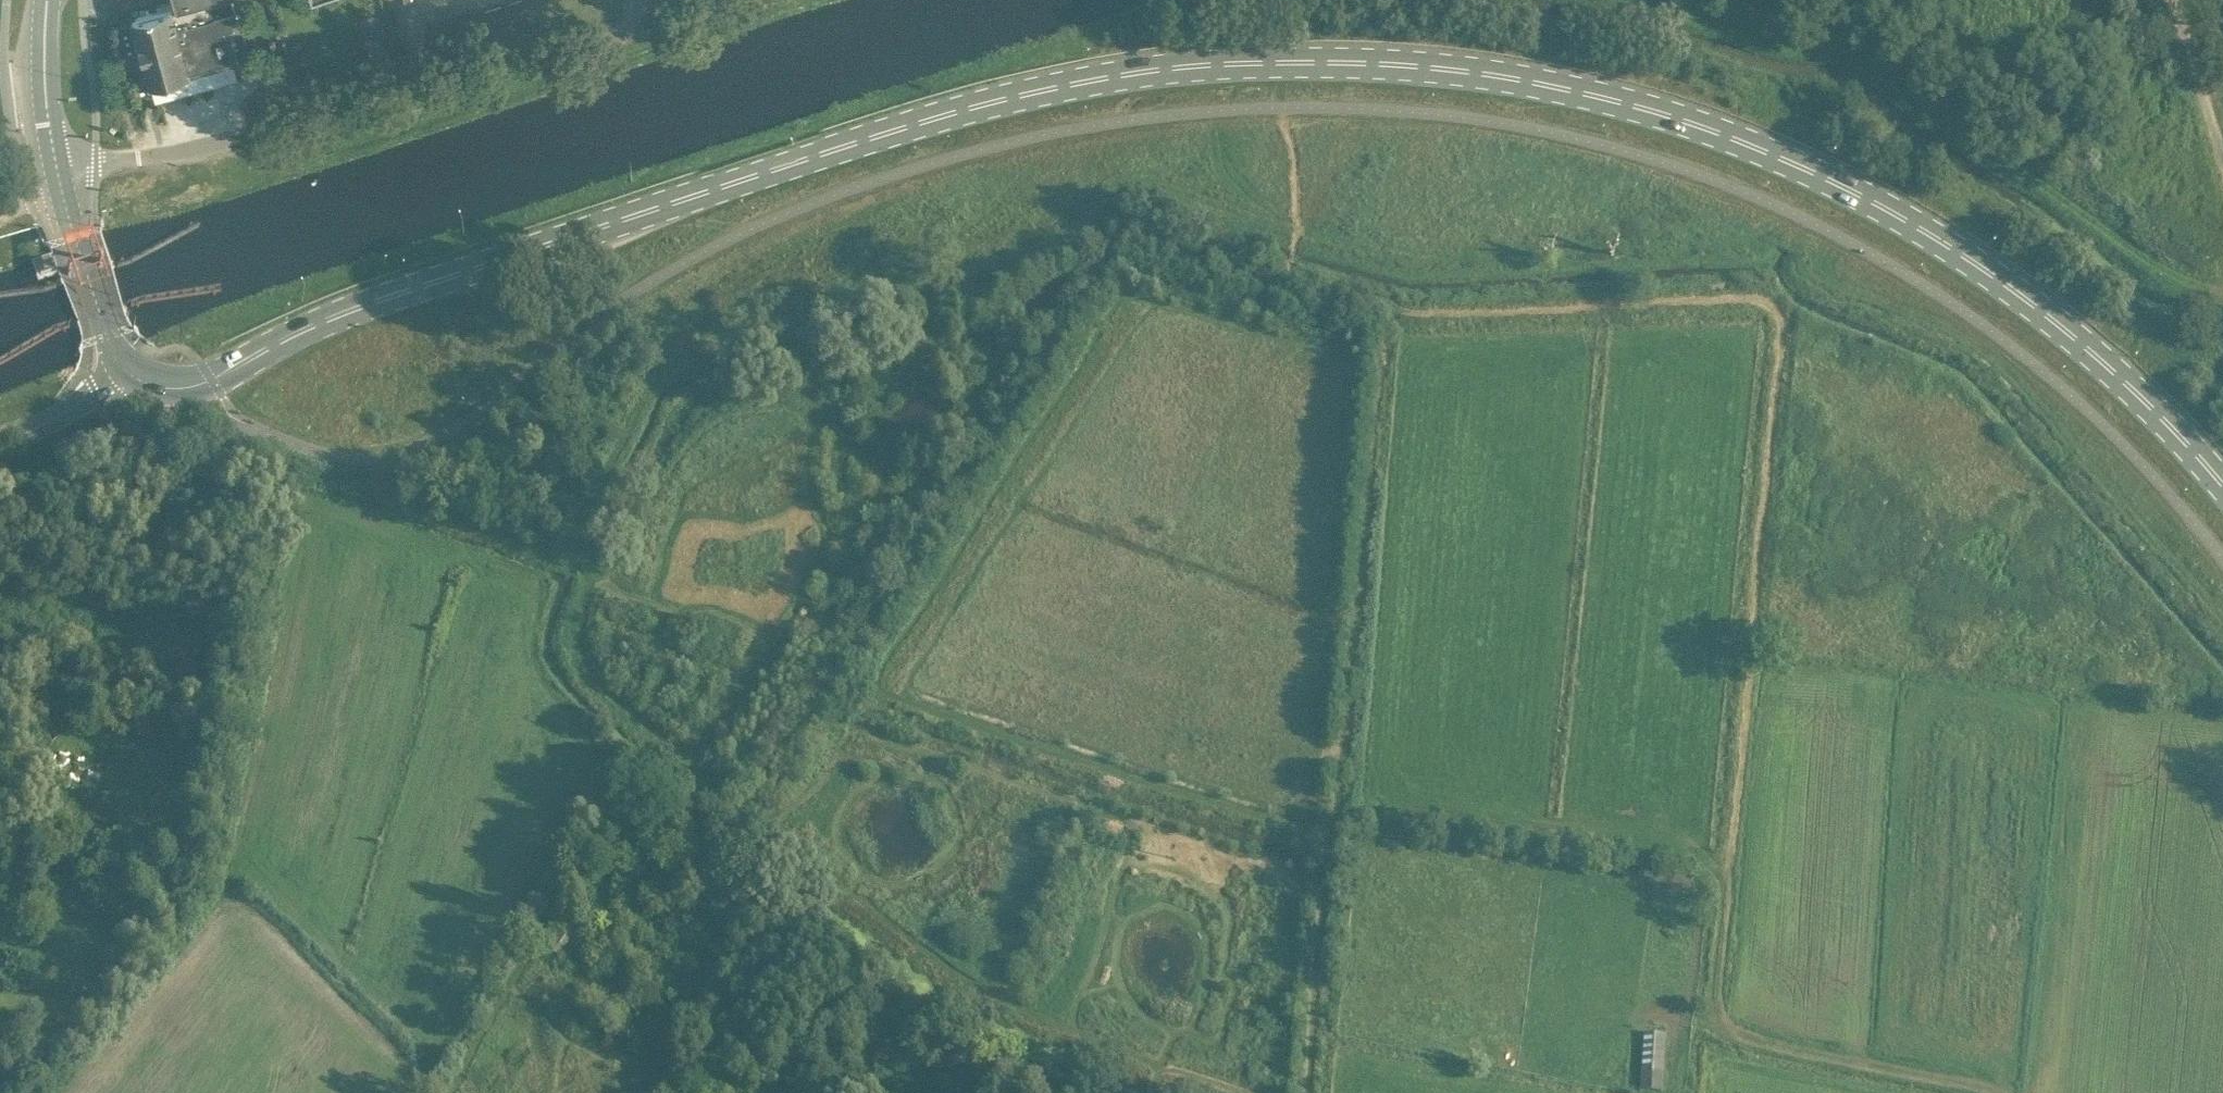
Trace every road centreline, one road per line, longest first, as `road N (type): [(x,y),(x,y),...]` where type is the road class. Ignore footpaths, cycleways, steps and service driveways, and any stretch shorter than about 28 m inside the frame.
road 1 (secondary): [(2222,522),(2136,420),(1994,282),(1800,172),(1623,107),(1459,76),(1321,66),(1151,73),(1078,85),(319,327),(214,383),(178,392),(128,372)]
road 2 (track): [(655,1092),(767,900),(771,884),(729,849),(816,753),(966,545),(1060,380),(1124,293)]
road 3 (unclassified): [(59,183),(714,0)]
road 4 (secondary): [(128,372),(113,352),(59,183)]
road 5 (secondary): [(59,183),(48,118),(48,0)]
road 6 (unclassified): [(0,440),(55,423),(128,372)]
road 7 (track): [(2179,0),(2222,133)]

